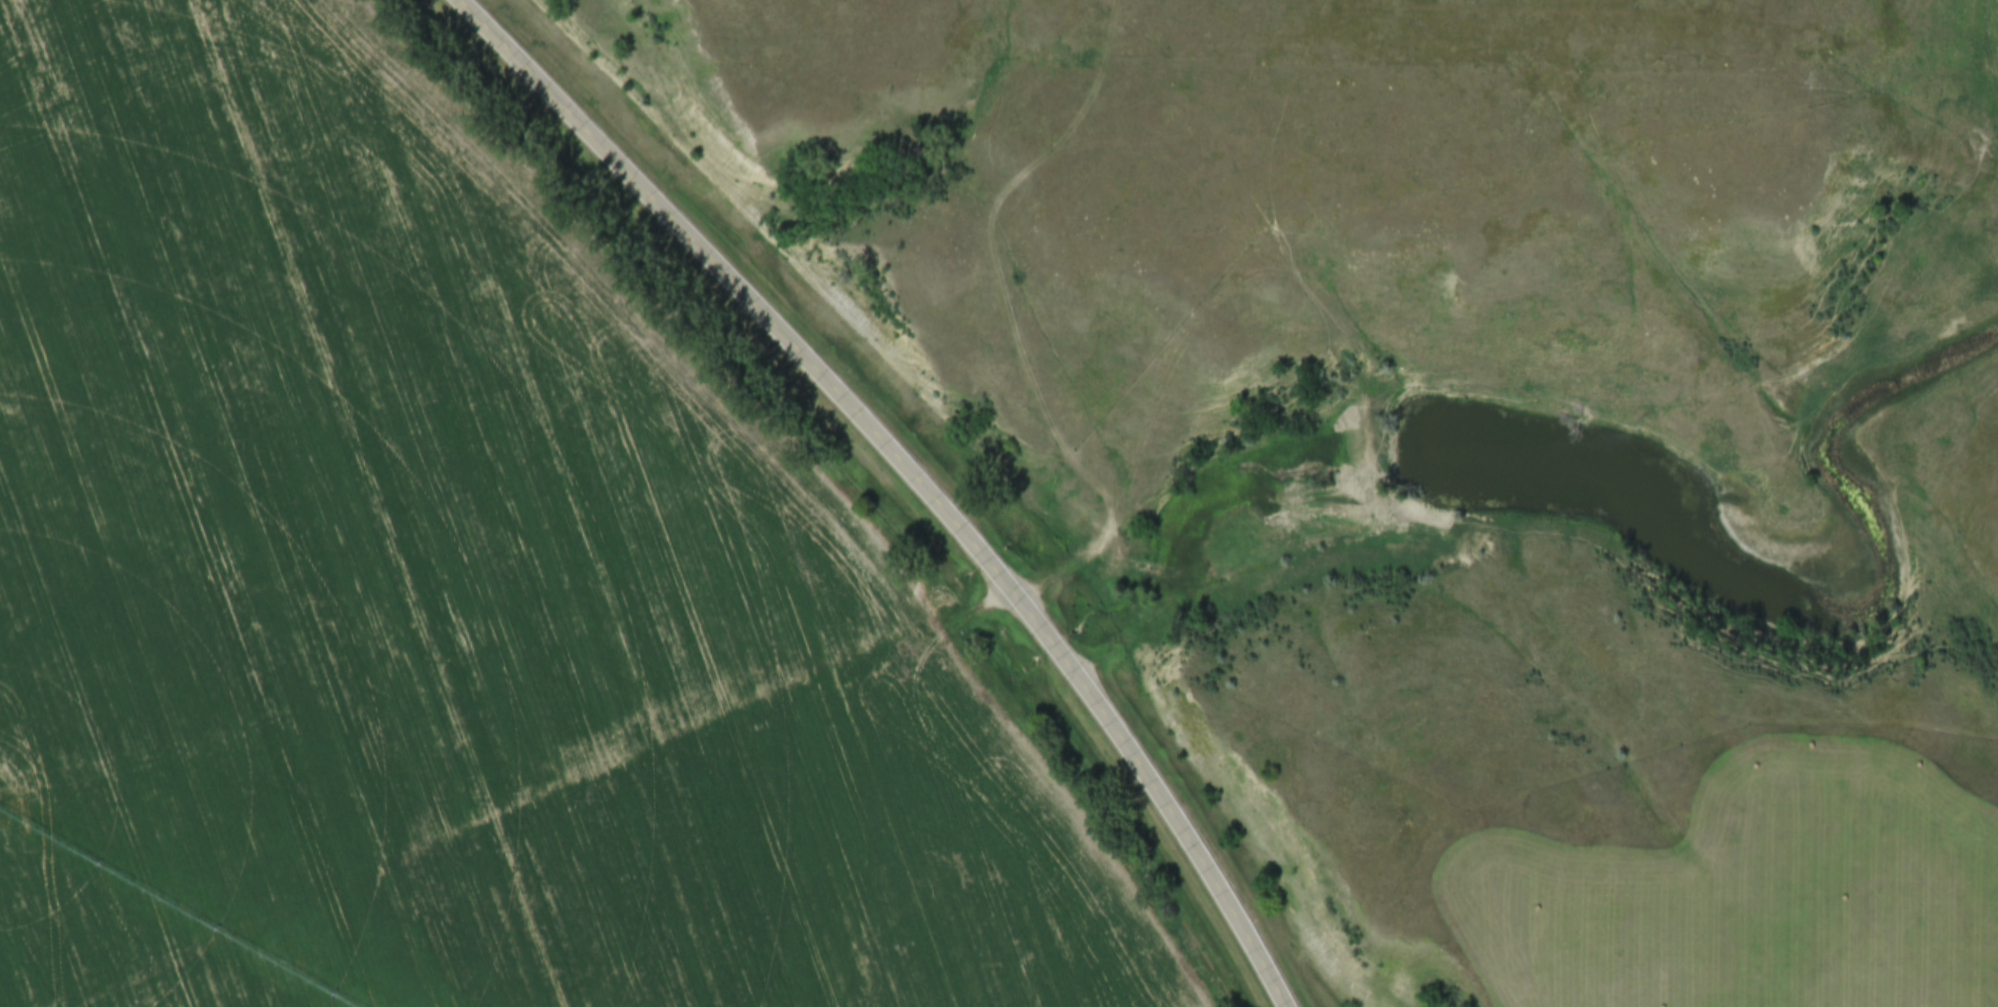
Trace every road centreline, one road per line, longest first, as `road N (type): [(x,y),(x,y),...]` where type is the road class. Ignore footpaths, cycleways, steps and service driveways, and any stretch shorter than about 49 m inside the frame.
road 1 (secondary): [(1277,1006),(1152,779),(1071,659),(789,346),(451,0)]

